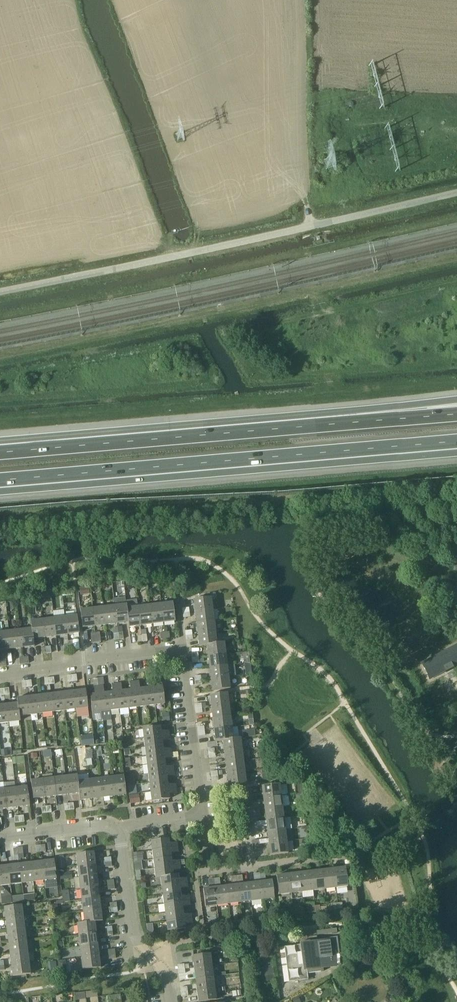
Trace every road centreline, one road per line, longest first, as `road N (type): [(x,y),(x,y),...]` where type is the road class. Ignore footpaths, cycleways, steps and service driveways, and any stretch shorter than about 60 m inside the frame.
road 1 (motorway): [(0,480),(456,441)]
road 2 (motorway): [(357,423),(0,453)]
road 3 (residential): [(182,653),(0,677)]
road 4 (residential): [(171,1001),(165,975),(131,930),(118,834)]
road 5 (residential): [(204,815),(182,653)]
road 6 (residential): [(118,834),(100,825),(0,841)]

